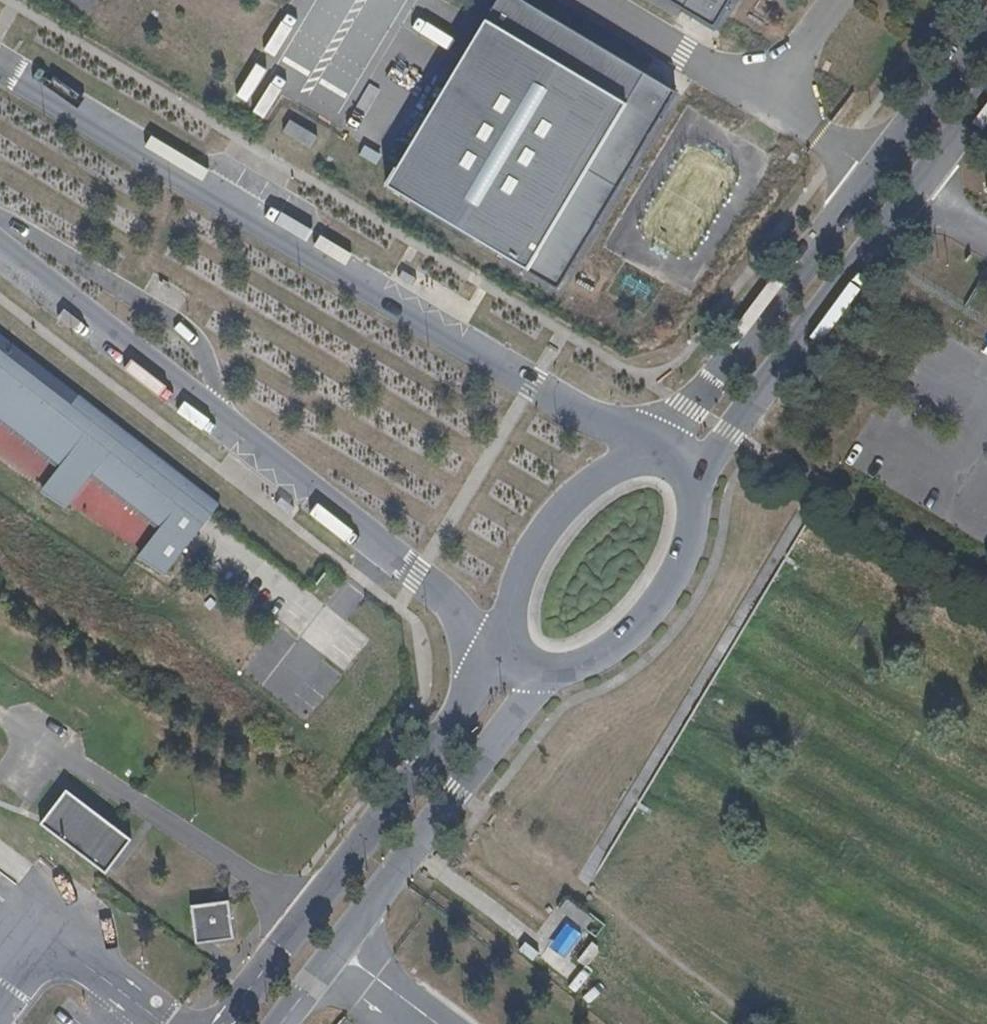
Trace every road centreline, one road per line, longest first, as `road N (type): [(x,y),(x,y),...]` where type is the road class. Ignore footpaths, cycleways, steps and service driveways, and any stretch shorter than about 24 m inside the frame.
road 1 (unclassified): [(638,453),(0,73)]
road 2 (unclassified): [(0,254),(500,641)]
road 3 (unclassified): [(986,19),(650,452)]
road 4 (unclassified): [(691,492),(728,431),(986,93)]
road 5 (unclassified): [(505,647),(222,1023)]
road 6 (unclassified): [(280,1023),(544,667)]
road 7 (unclassified): [(638,453),(587,479),(542,519),(502,600),(500,641)]
road 8 (unclassified): [(544,667),(601,651),(636,618),(667,573),(691,492)]

